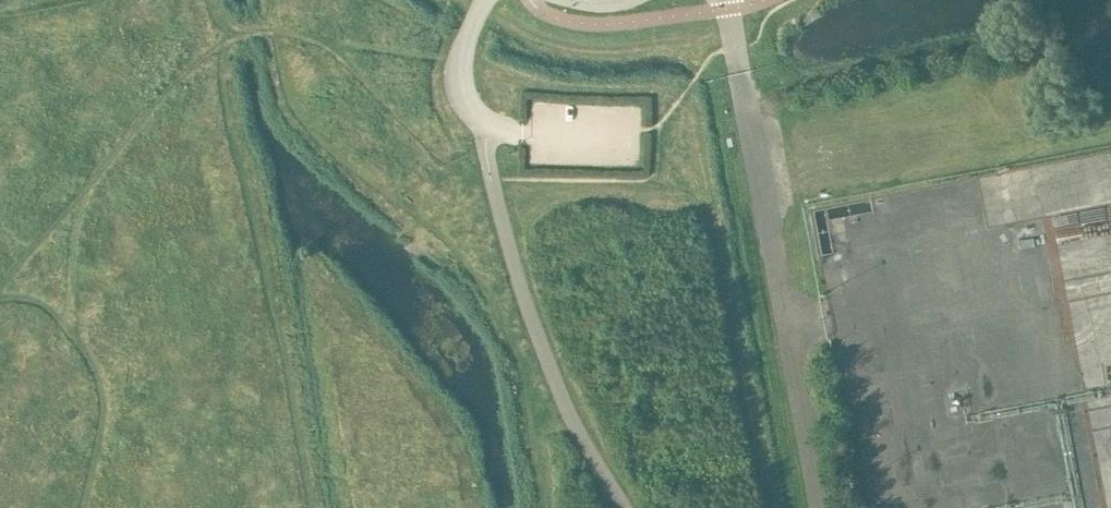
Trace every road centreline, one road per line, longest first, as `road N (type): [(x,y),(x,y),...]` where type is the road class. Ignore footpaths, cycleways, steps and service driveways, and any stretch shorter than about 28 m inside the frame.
road 1 (unclassified): [(487,0),(465,50),(462,86),(477,120)]

